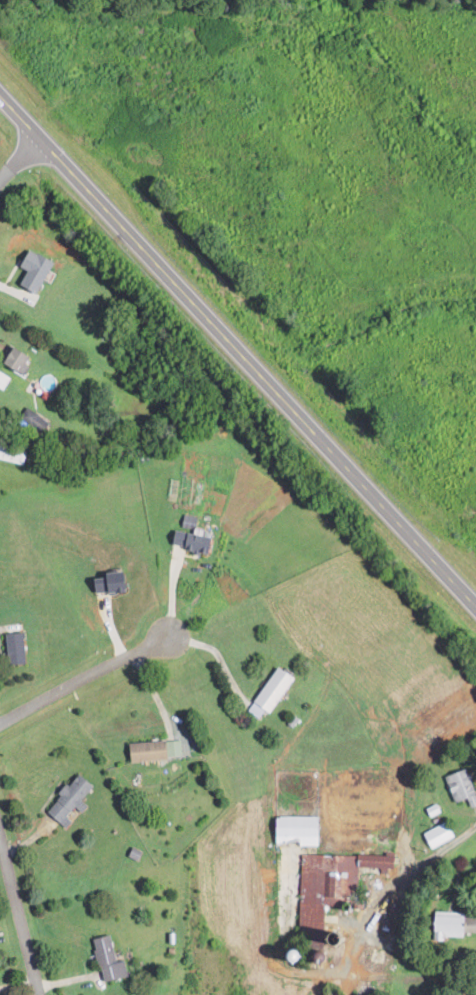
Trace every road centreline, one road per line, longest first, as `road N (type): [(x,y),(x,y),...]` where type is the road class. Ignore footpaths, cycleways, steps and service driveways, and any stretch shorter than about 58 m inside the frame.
road 1 (primary): [(475,606),(0,94)]
road 2 (residential): [(0,724),(169,639)]
road 3 (residential): [(0,838),(40,994)]

